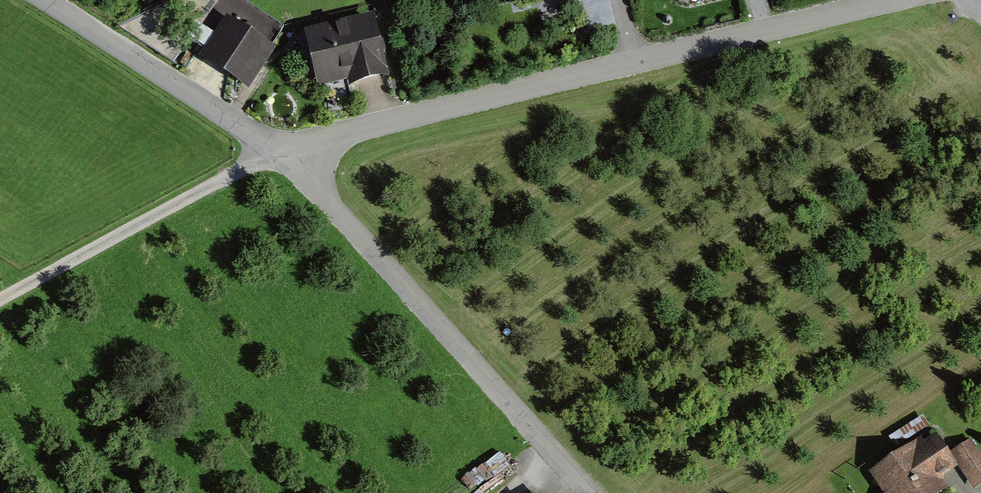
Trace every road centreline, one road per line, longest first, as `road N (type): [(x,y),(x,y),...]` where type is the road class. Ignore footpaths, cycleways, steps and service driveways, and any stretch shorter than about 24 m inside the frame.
road 1 (residential): [(278,150),(886,0)]
road 2 (unclassified): [(278,150),(589,492)]
road 3 (track): [(0,300),(278,150)]
road 4 (unclassified): [(46,0),(278,150)]

